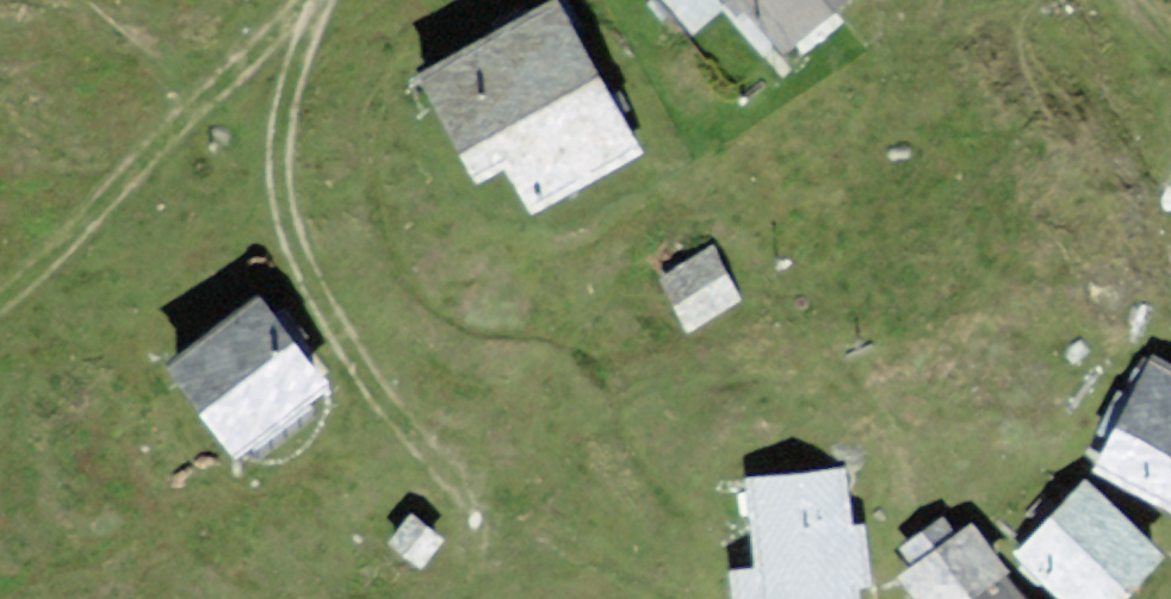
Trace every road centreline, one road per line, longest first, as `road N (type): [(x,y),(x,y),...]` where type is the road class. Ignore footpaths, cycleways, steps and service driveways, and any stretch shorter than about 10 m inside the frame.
road 1 (track): [(304,0),(276,102),(279,203),(325,315),(472,489),(482,564),(453,598)]
road 2 (track): [(0,292),(289,0)]

